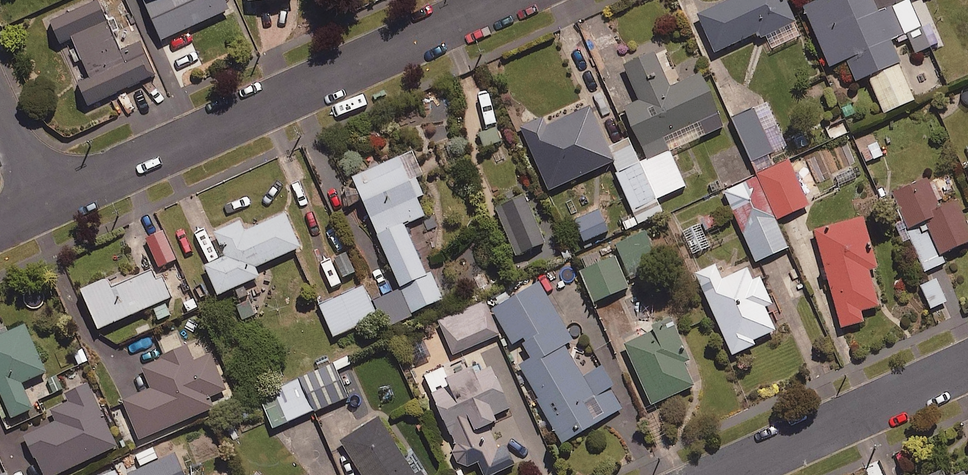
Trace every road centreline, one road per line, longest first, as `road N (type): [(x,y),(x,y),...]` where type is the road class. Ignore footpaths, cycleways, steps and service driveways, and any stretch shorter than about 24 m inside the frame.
road 1 (residential): [(42,205),(501,0)]
road 2 (residential): [(725,474),(967,366)]

